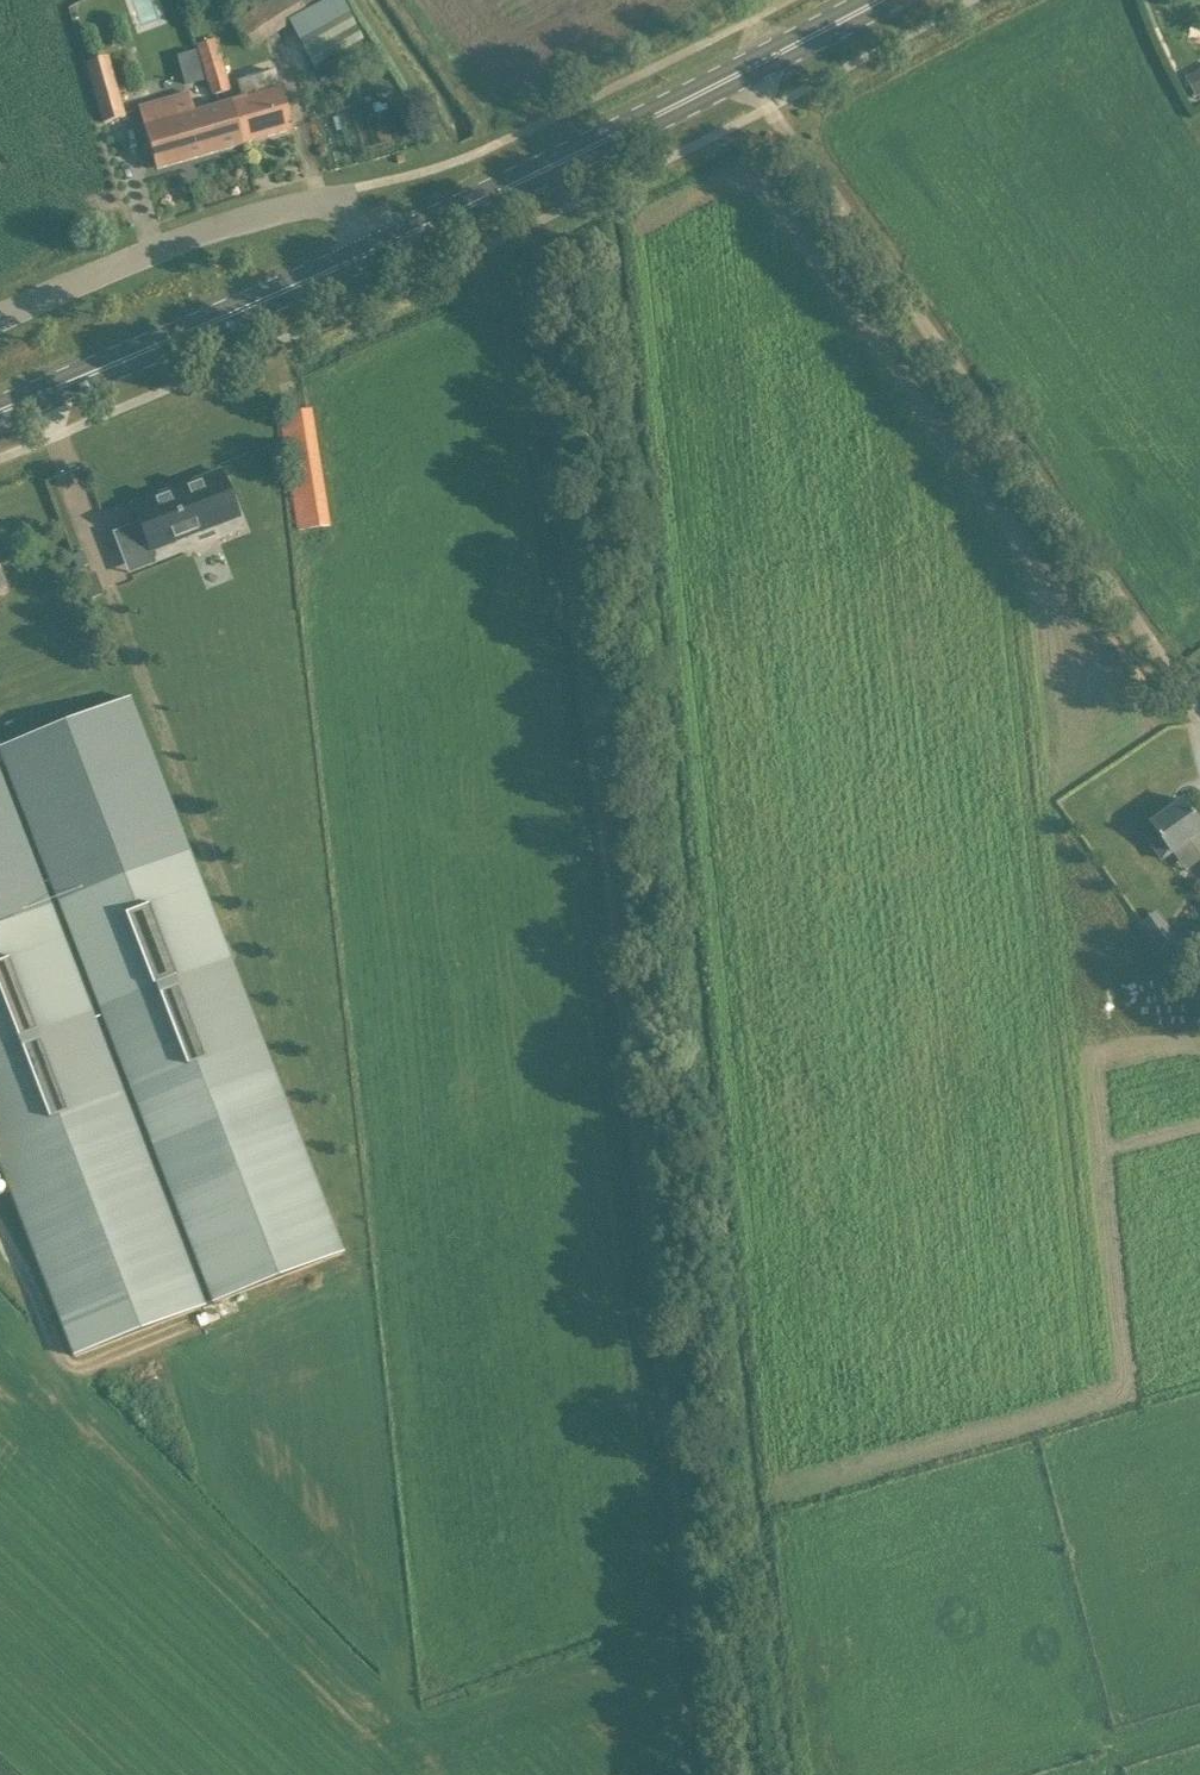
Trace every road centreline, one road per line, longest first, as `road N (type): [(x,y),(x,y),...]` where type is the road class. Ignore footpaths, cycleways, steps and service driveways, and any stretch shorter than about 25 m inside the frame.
road 1 (primary): [(361,253),(523,181),(882,0)]
road 2 (primary): [(0,409),(361,253)]
road 3 (unclassified): [(322,208),(167,253),(0,320)]

